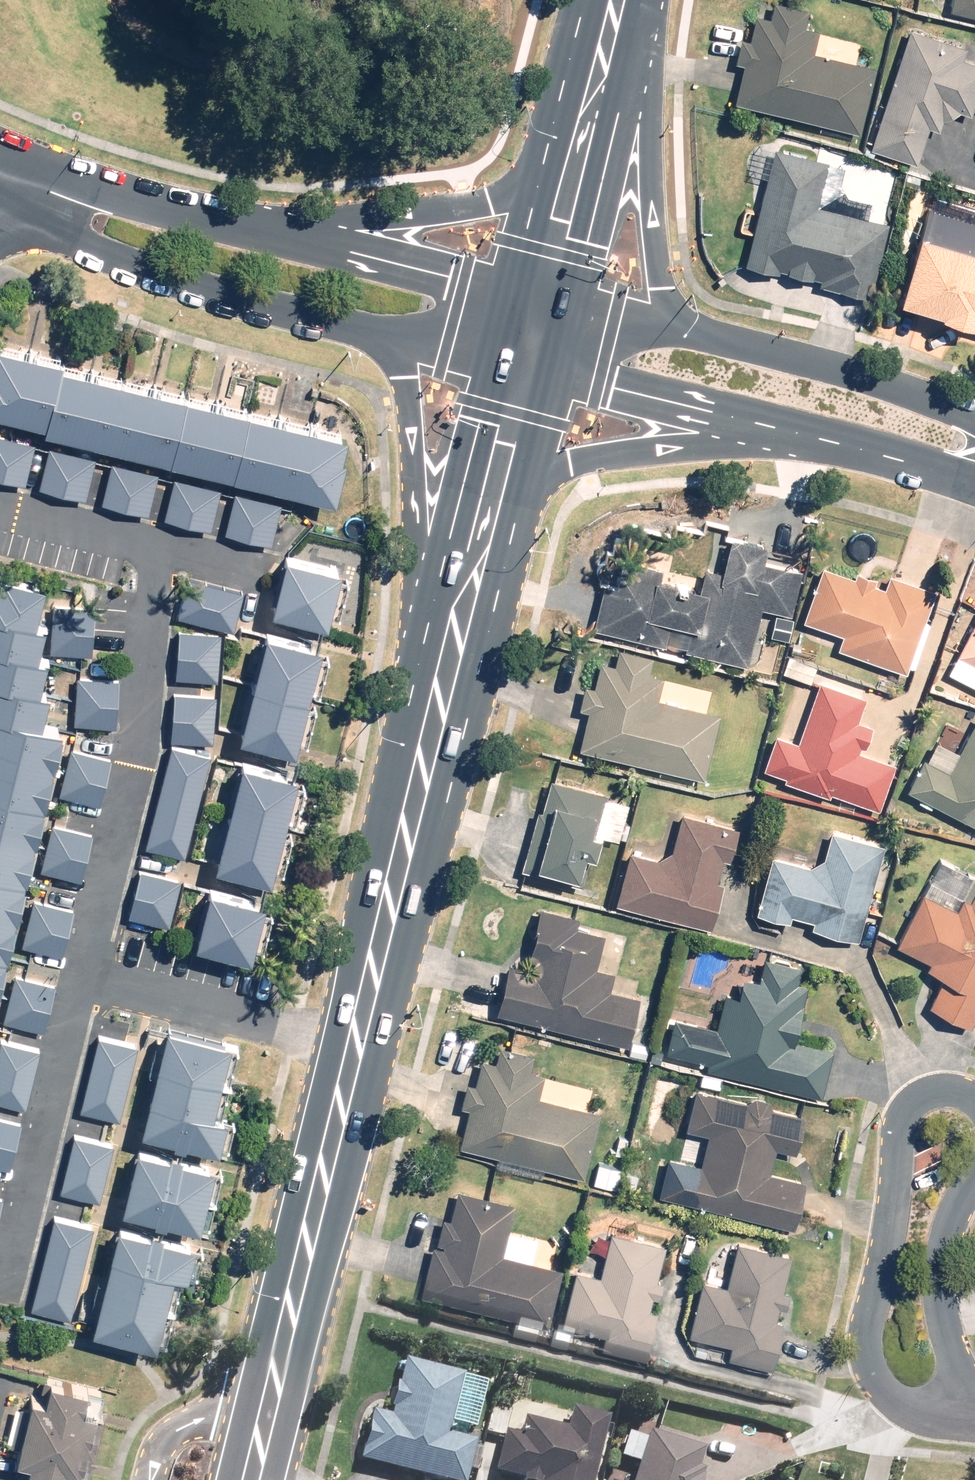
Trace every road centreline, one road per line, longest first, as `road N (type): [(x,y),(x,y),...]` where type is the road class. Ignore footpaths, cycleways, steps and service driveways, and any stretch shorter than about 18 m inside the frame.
road 1 (secondary): [(447,623),(414,798),(262,1393)]
road 2 (secondary): [(282,236),(465,206),(512,185),(606,0)]
road 3 (residential): [(937,1419),(894,1394),(866,1358),(899,1127),(913,1097),(939,1084),(974,1099)]
road 4 (secondary): [(766,426),(691,433),(539,480),(447,623)]
road 5 (secondary): [(620,0),(666,301),(740,354)]
road 6 (residential): [(355,320),(94,247),(23,176)]
road 7 (secondary): [(447,623),(400,376),(355,320)]
road 8 (secondary): [(610,0),(519,299)]
road 9 (residential): [(766,426),(502,365)]
road 10 (residential): [(23,176),(85,184),(282,236)]
road 11 (secondary): [(502,365),(447,623)]
road 12 (residential): [(282,236),(519,299)]
road 13 (residential): [(740,354),(880,390),(974,426)]
road 14 (residential): [(519,299),(740,354)]
road 15 (residential): [(974,470),(766,426)]
road 16 (residential): [(974,1177),(935,1286),(957,1367)]
road 17 (residential): [(502,365),(355,320)]
road 18 (residential): [(148,1479),(164,1438),(182,1424),(262,1393)]

